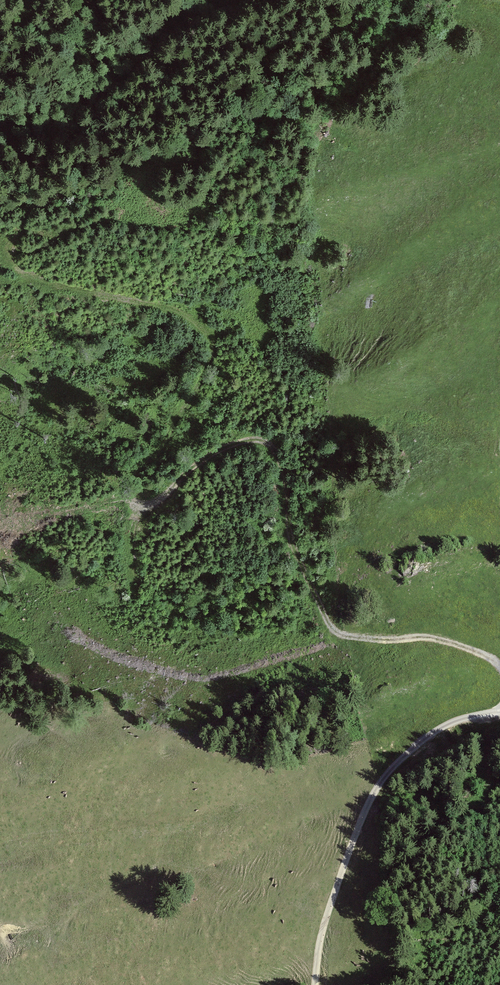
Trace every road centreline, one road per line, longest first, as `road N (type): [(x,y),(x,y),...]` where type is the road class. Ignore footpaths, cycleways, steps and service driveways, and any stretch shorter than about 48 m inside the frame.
road 1 (track): [(499,668),(458,645),(366,638),(338,627),(295,543),(288,476),(274,447),(254,441),(221,451),(157,506),(139,506),(134,486),(210,373),(214,342),(198,321),(166,309),(67,294)]
road 2 (track): [(315,984),(329,907),(380,783),(434,732),(499,710)]

